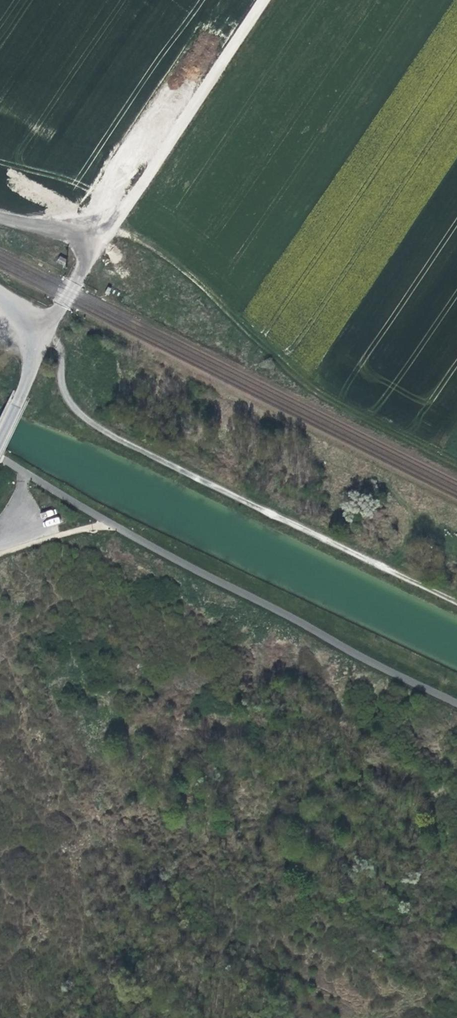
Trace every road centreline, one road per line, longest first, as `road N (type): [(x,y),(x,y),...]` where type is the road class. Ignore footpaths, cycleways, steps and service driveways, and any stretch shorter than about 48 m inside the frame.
road 1 (track): [(456,599),(100,430),(68,402),(61,350),(47,334)]
road 2 (track): [(29,344),(47,334),(88,258),(264,0)]

